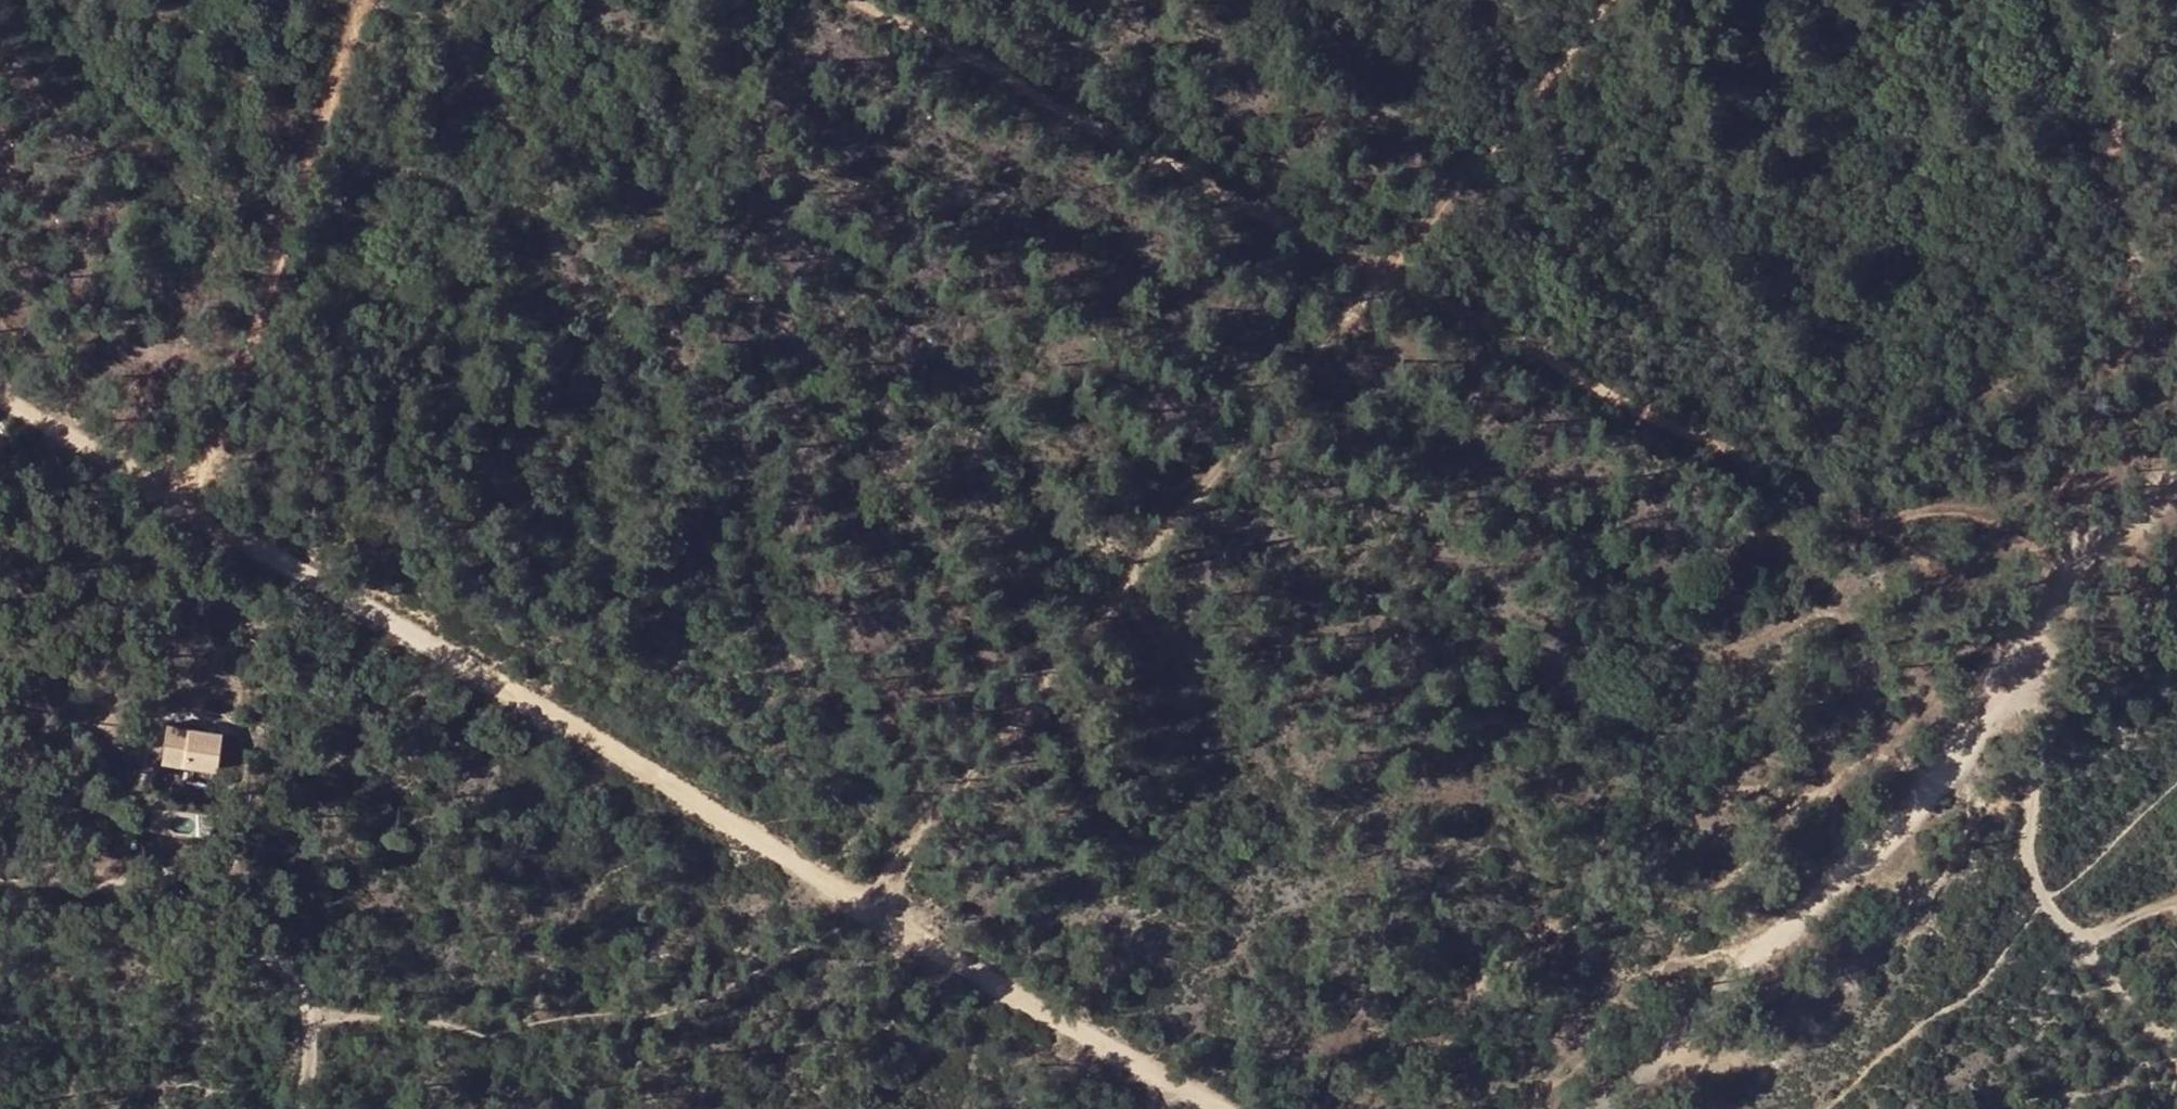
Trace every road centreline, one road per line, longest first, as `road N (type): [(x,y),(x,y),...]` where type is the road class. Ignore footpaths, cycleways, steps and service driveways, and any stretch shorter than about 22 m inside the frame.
road 1 (track): [(1224,1108),(862,913),(484,668),(0,398)]
road 2 (track): [(2176,506),(1931,785),(1916,811),(1804,906),(1734,988),(1597,1108)]
road 3 (track): [(292,1108),(314,1014),(266,943),(226,916)]

